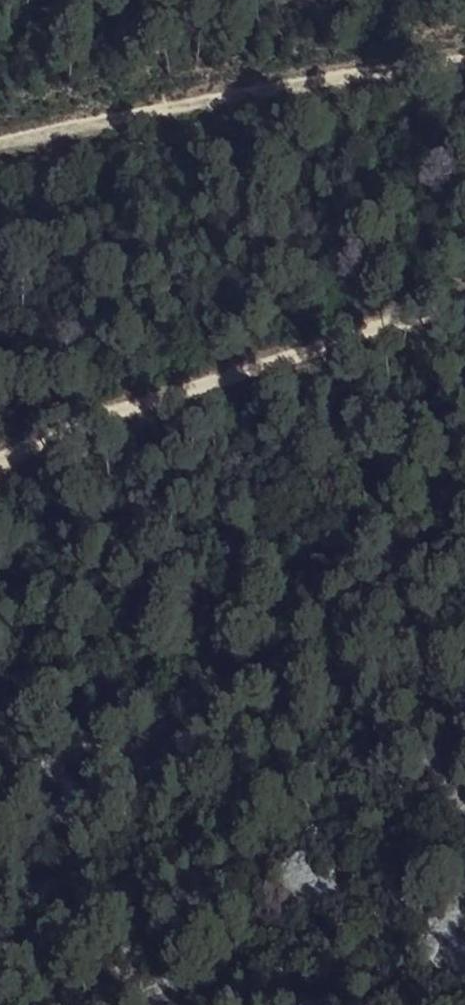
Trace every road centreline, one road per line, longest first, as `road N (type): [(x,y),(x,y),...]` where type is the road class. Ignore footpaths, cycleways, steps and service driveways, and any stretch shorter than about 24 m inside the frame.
road 1 (track): [(0,494),(233,375),(464,287)]
road 2 (track): [(464,55),(0,148)]

